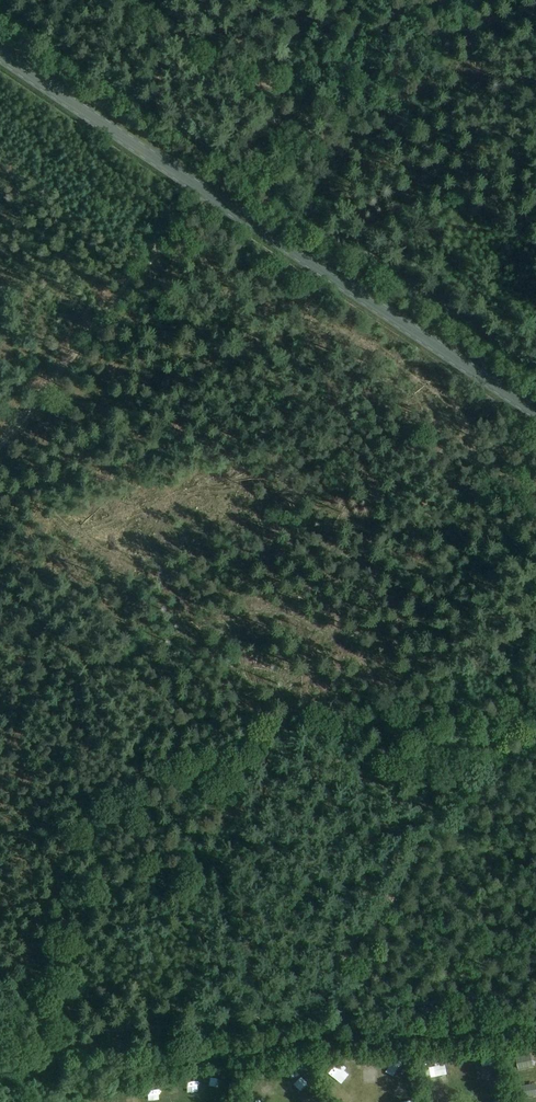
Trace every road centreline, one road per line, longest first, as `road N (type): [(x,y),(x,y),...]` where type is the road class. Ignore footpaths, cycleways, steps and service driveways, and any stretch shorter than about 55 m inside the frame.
road 1 (secondary): [(535,412),(0,55)]
road 2 (track): [(301,1013),(535,659)]
road 3 (track): [(0,438),(230,165)]

